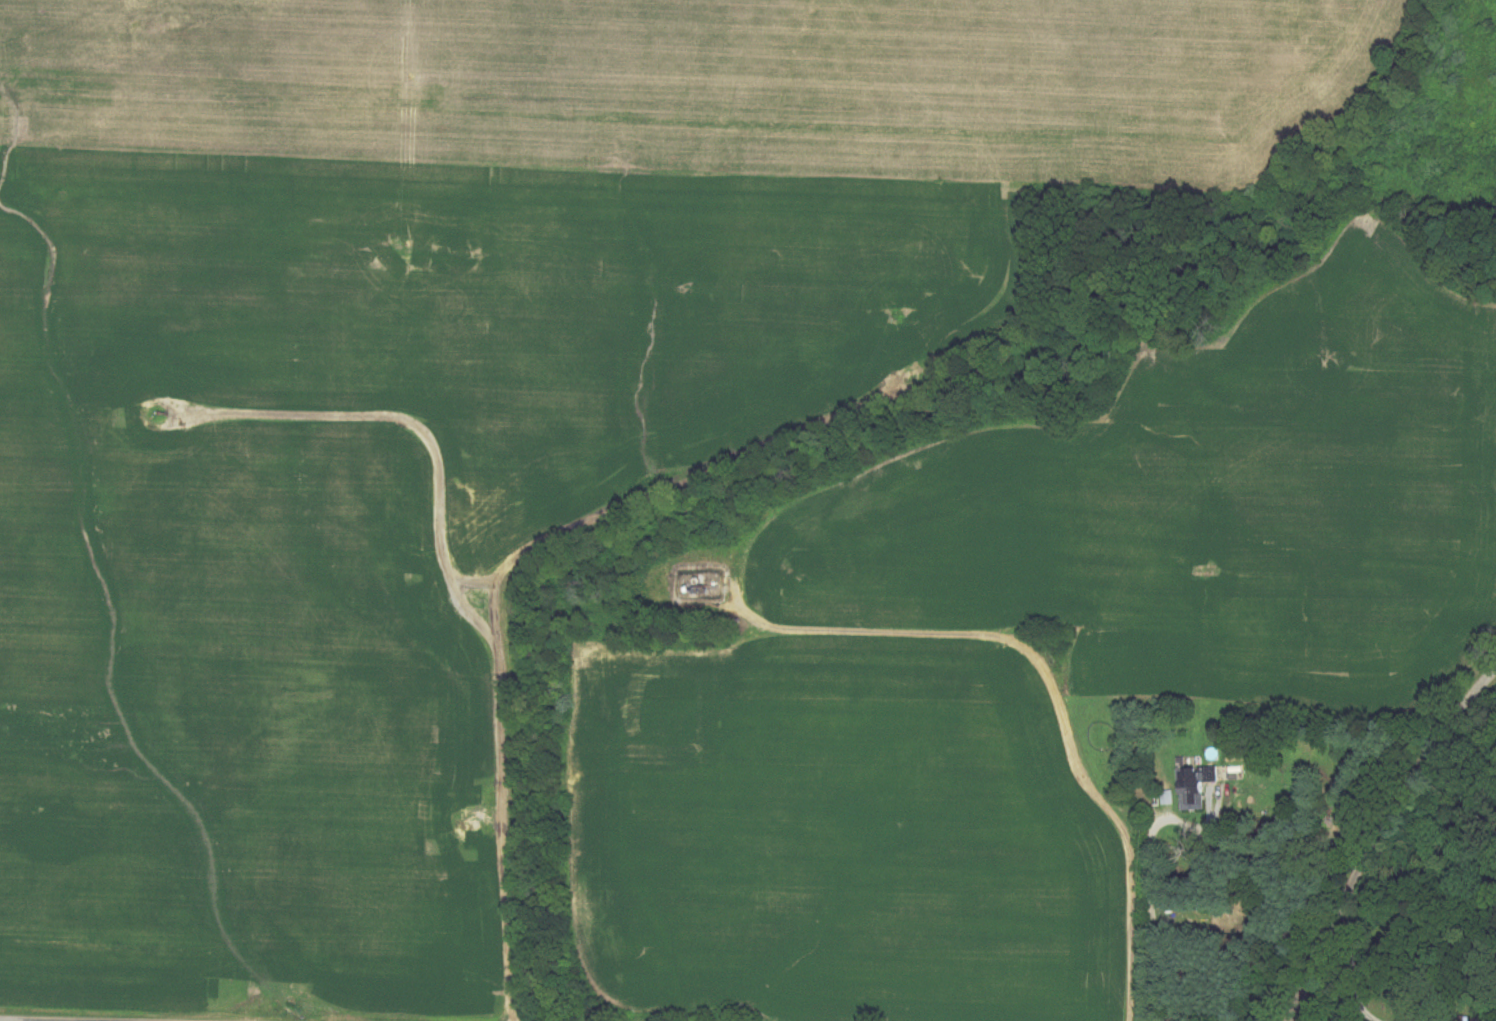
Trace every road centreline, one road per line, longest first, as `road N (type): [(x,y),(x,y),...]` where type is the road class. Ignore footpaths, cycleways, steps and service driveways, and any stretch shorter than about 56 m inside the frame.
road 1 (residential): [(1155,1020),(1161,807),(1173,806),(1254,856),(1362,869)]
road 2 (residential): [(1292,1020),(1434,730),(1495,666)]

